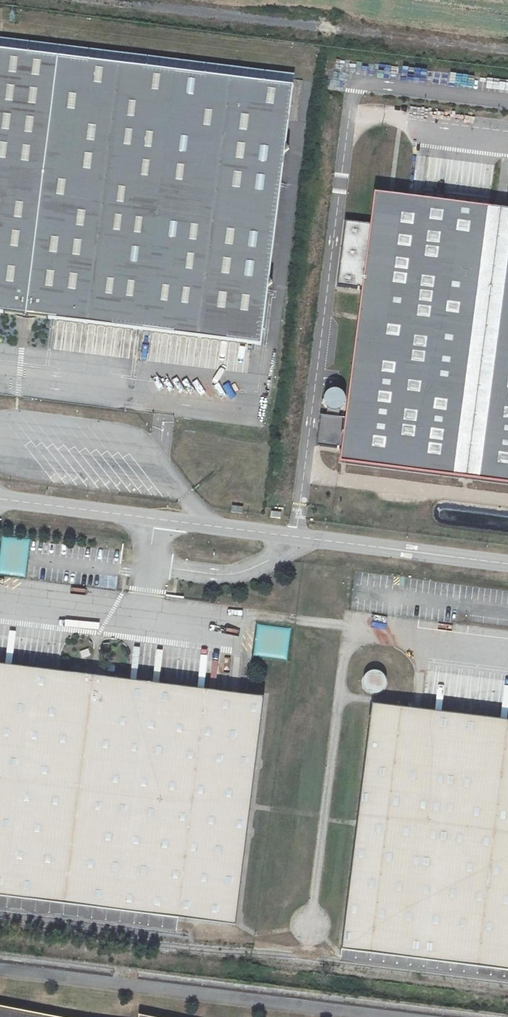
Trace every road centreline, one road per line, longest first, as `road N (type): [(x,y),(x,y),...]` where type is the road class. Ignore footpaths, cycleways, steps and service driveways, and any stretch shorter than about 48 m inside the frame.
road 1 (unclassified): [(507,564),(0,500)]

